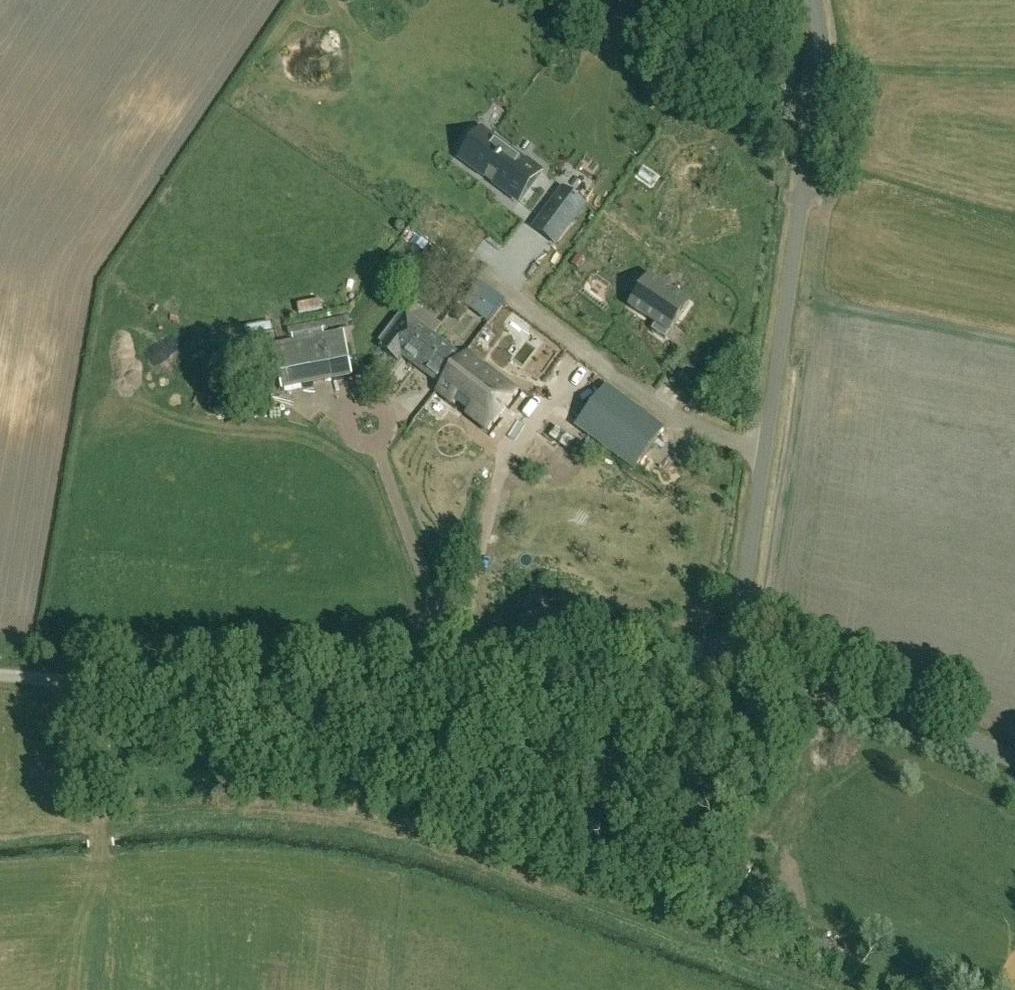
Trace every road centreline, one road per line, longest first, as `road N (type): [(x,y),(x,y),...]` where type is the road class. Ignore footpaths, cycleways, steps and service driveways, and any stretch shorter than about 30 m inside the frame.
road 1 (unclassified): [(732,653),(594,640),(372,694),(316,699),(0,672)]
road 2 (unclassified): [(732,653),(806,170),(815,0)]
road 3 (unclassified): [(1014,759),(732,653)]
road 4 (track): [(115,681),(101,852)]

